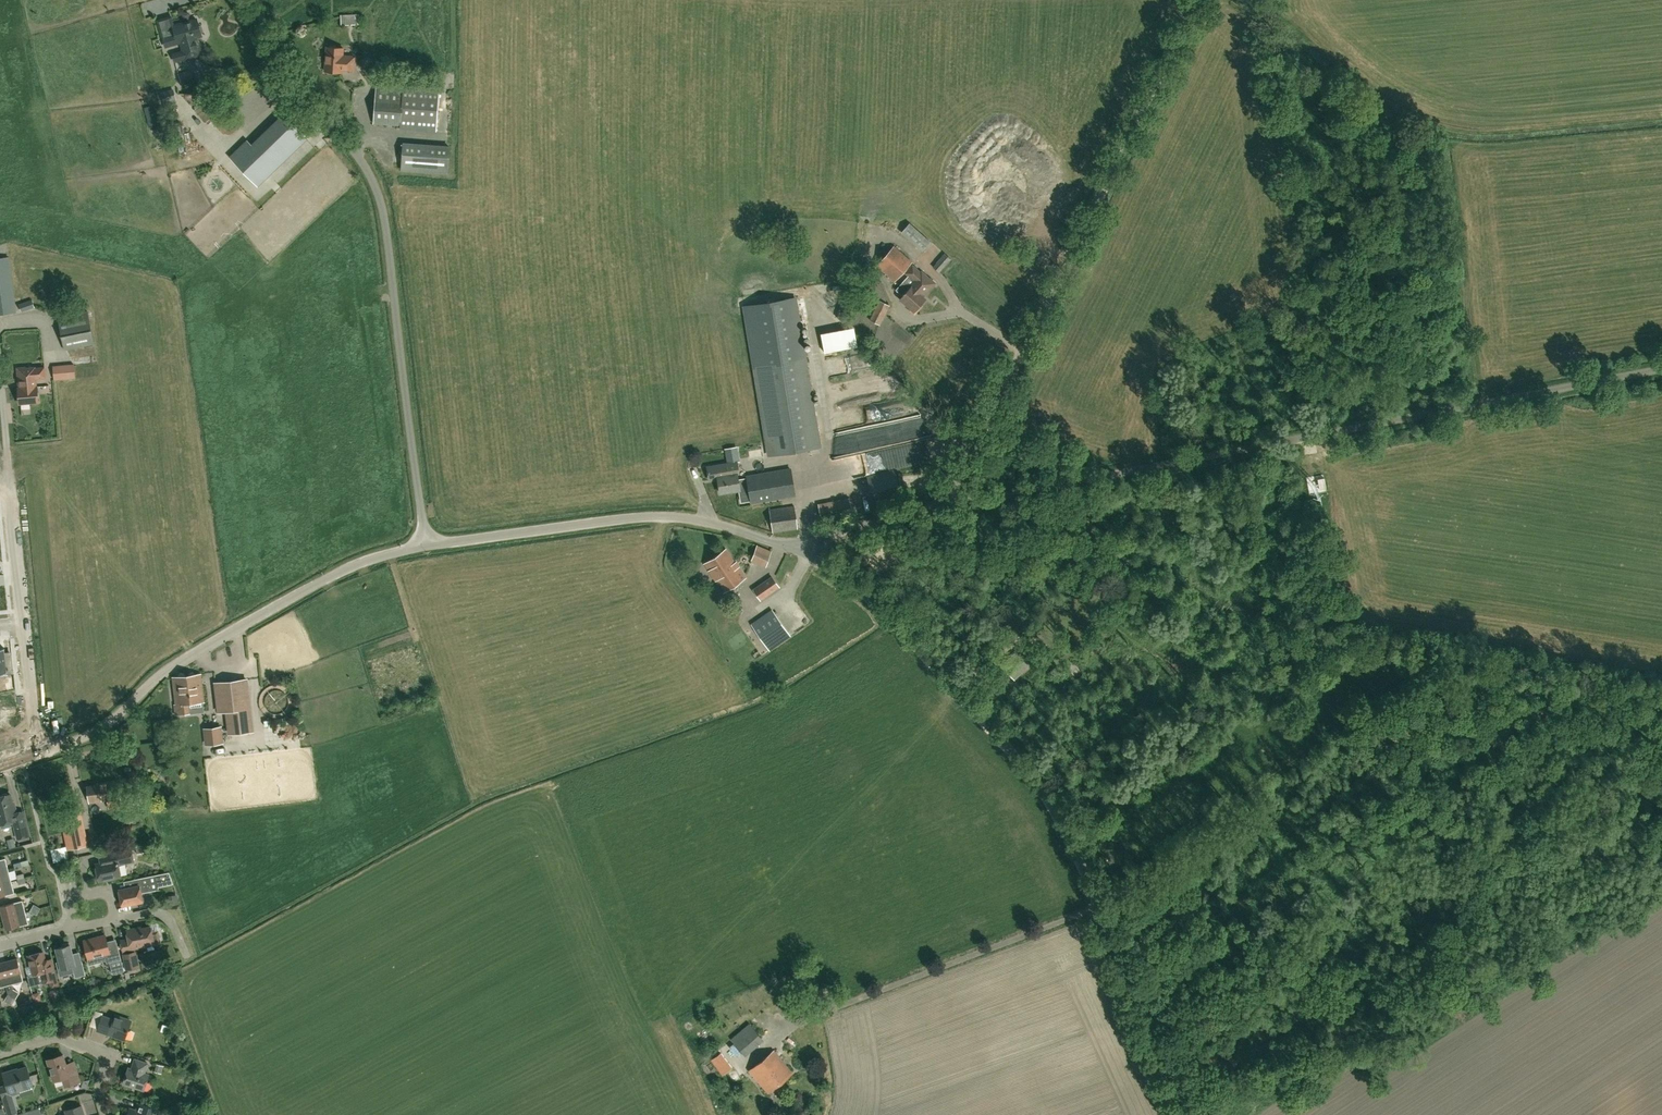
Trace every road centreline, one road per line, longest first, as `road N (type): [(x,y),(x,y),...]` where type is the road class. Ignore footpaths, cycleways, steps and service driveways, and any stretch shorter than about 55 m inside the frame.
road 1 (unclassified): [(921,514),(1661,369)]
road 2 (unclassified): [(1195,1114),(1041,789),(889,618),(806,553)]
road 3 (unclassified): [(426,544),(378,196),(361,160),(283,78),(259,0)]
road 4 (unclassified): [(921,514),(967,464),(1194,0)]
road 5 (unclassified): [(38,753),(99,730),(179,662),(337,573),(426,544)]
road 6 (unclassified): [(806,553),(708,523),(647,517),(426,544)]
road 7 (track): [(1174,1071),(1282,1031),(1356,990),(1425,975)]
road 8 (residential): [(105,1114),(99,1095),(109,1057),(102,1051),(61,1038),(0,1054)]
road 9 (residential): [(24,623),(9,489)]
road 10 (residential): [(38,753),(24,623)]
road 11 (unclassified): [(806,553),(825,538),(921,514)]

